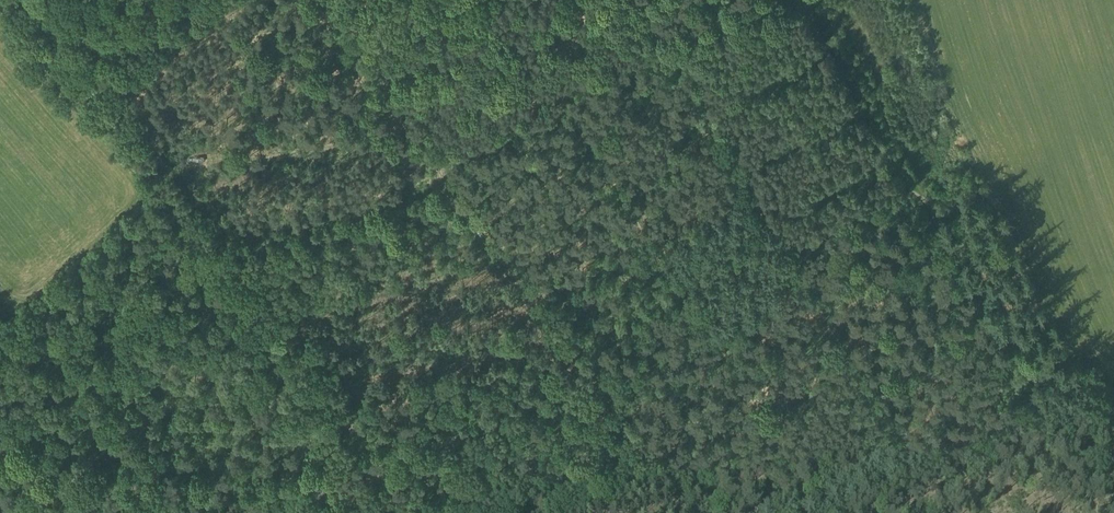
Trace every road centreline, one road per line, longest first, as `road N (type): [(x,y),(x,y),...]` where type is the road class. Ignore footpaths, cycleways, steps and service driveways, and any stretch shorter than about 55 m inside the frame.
road 1 (track): [(820,512),(1072,392)]
road 2 (track): [(31,0),(198,198)]

